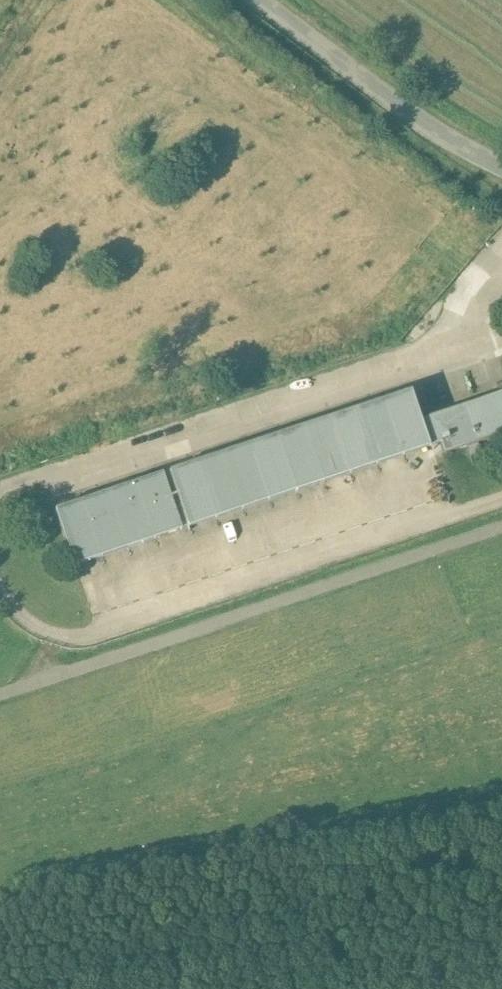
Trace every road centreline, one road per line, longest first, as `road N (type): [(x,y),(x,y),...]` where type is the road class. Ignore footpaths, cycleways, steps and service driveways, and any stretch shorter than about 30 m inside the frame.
road 1 (unclassified): [(270,0),(501,164)]

